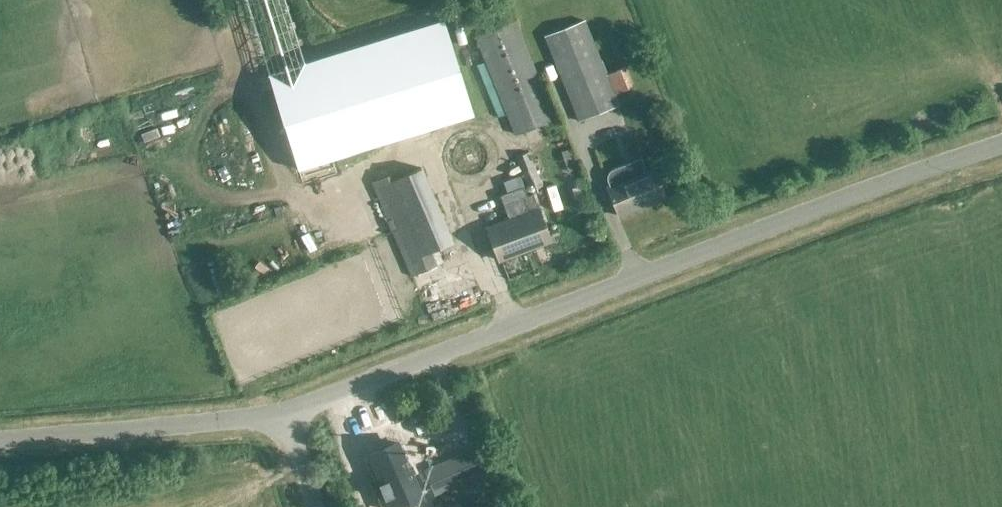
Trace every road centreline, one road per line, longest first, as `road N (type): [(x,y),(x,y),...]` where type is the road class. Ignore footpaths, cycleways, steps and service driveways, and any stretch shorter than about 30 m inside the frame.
road 1 (tertiary): [(287,410),(1001,144)]
road 2 (tertiary): [(287,410),(0,441)]

